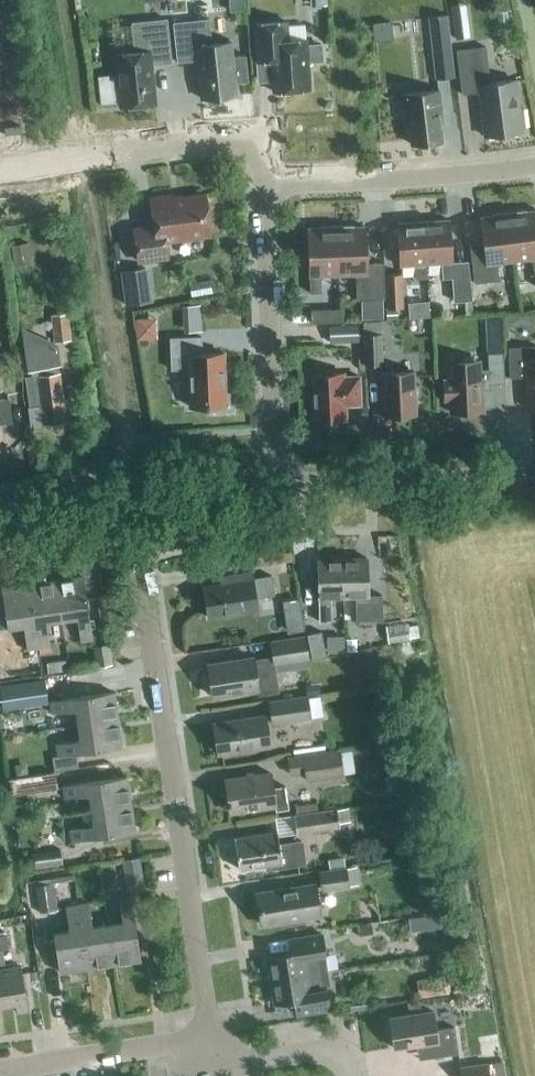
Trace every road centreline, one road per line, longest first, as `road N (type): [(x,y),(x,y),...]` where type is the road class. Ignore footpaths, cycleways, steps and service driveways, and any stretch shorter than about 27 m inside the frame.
road 1 (unclassified): [(198,1035),(206,1012),(129,490)]
road 2 (residential): [(263,186),(275,488)]
road 3 (residential): [(534,166),(263,186)]
road 4 (tertiary): [(275,488),(534,478)]
road 5 (unclassified): [(0,1069),(198,1035)]
road 6 (residential): [(118,148),(259,135),(263,186)]
road 7 (unclassified): [(353,1075),(346,1059),(324,1051),(254,1063),(198,1035)]
road 8 (tertiary): [(129,490),(275,488)]
road 9 (tertiary): [(0,498),(129,490)]

